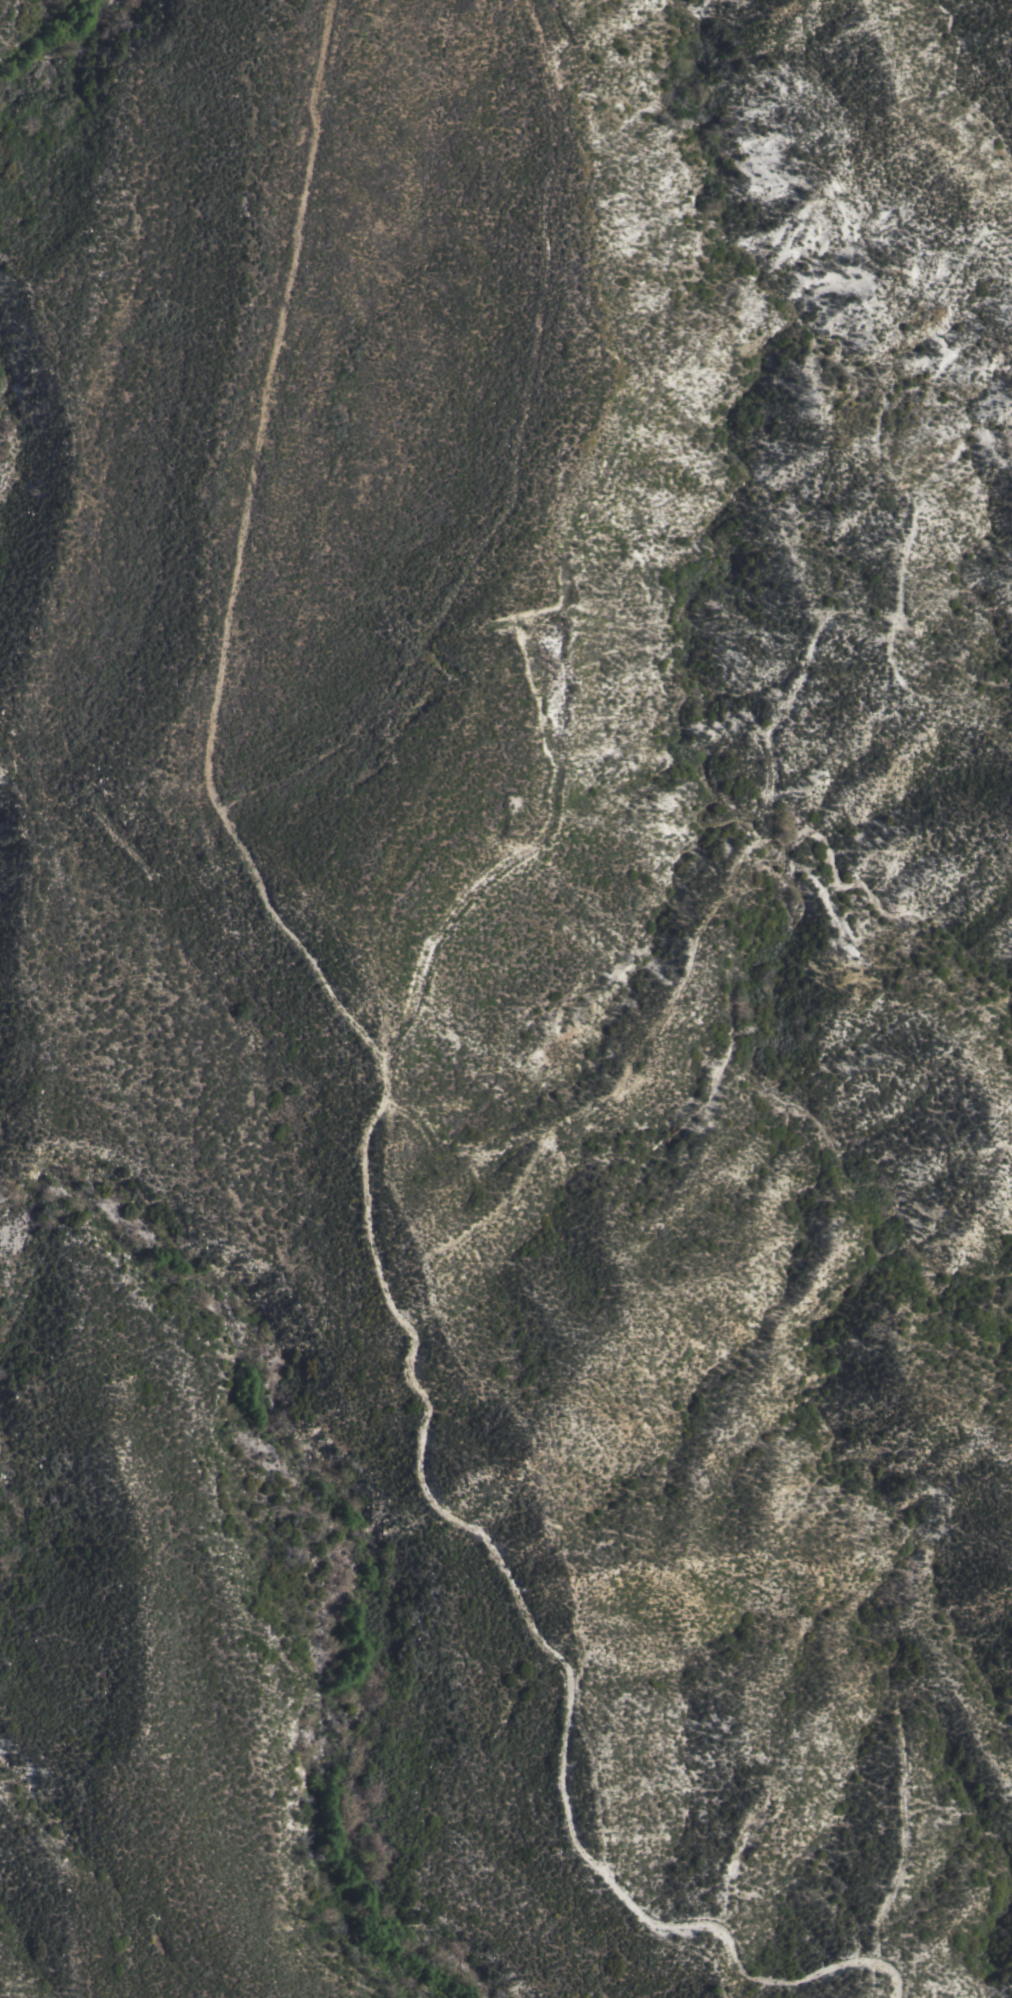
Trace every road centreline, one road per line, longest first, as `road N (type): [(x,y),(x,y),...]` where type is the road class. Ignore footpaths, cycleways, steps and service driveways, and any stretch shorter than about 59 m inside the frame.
road 1 (track): [(897,1997),(879,1972),(769,1966),(648,1900),(597,1850),(581,1814)]

